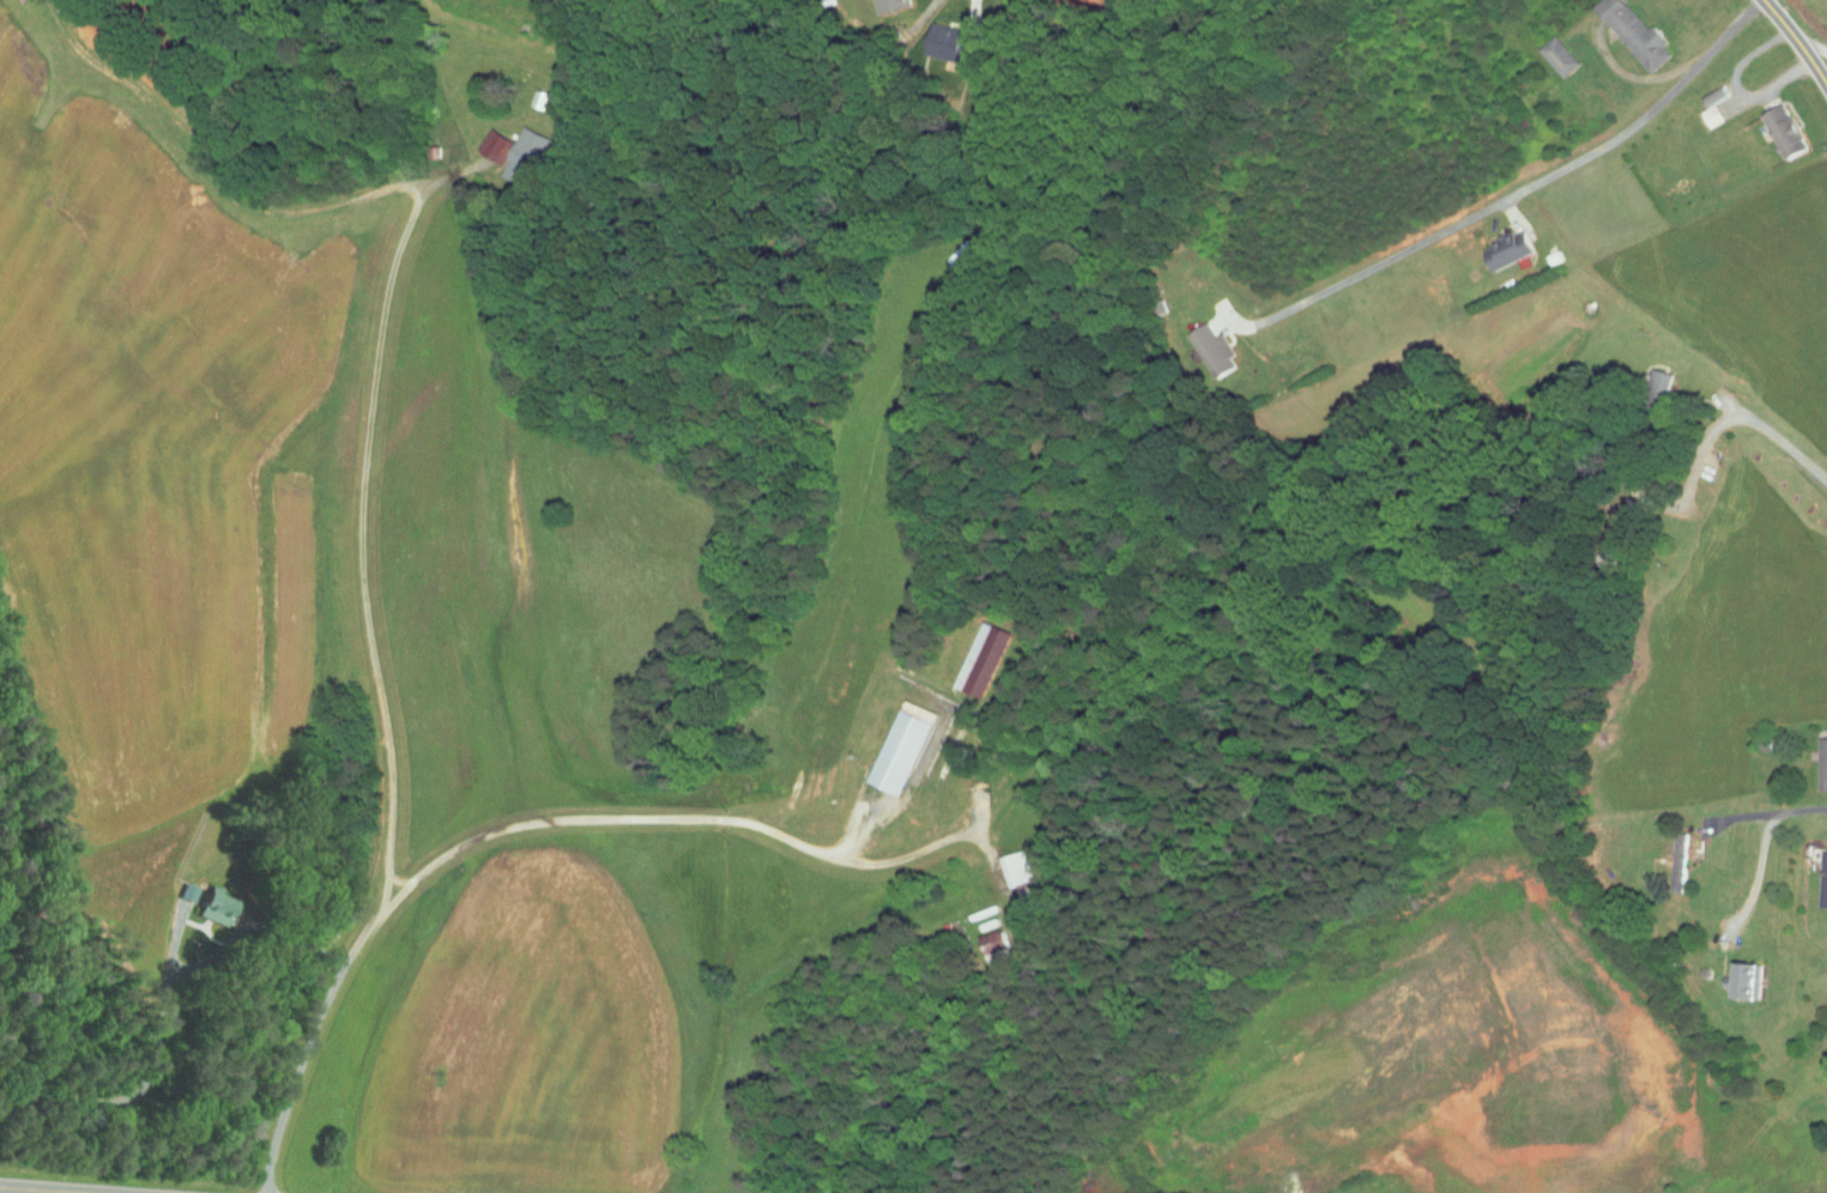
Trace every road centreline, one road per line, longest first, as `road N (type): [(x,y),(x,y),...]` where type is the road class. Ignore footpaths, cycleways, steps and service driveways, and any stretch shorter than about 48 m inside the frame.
road 1 (residential): [(333,208),(365,193),(417,184),(434,194),(443,217),(468,374),(465,555),(515,826)]
road 2 (residential): [(515,826),(423,870),(363,940),(296,1085),(268,1192)]
road 3 (residential): [(1826,488),(1768,436),(1734,424),(1705,441),(1678,511)]
road 4 (residential): [(1826,813),(1682,823)]
road 5 (residential): [(1767,817),(1755,889),(1731,933)]

